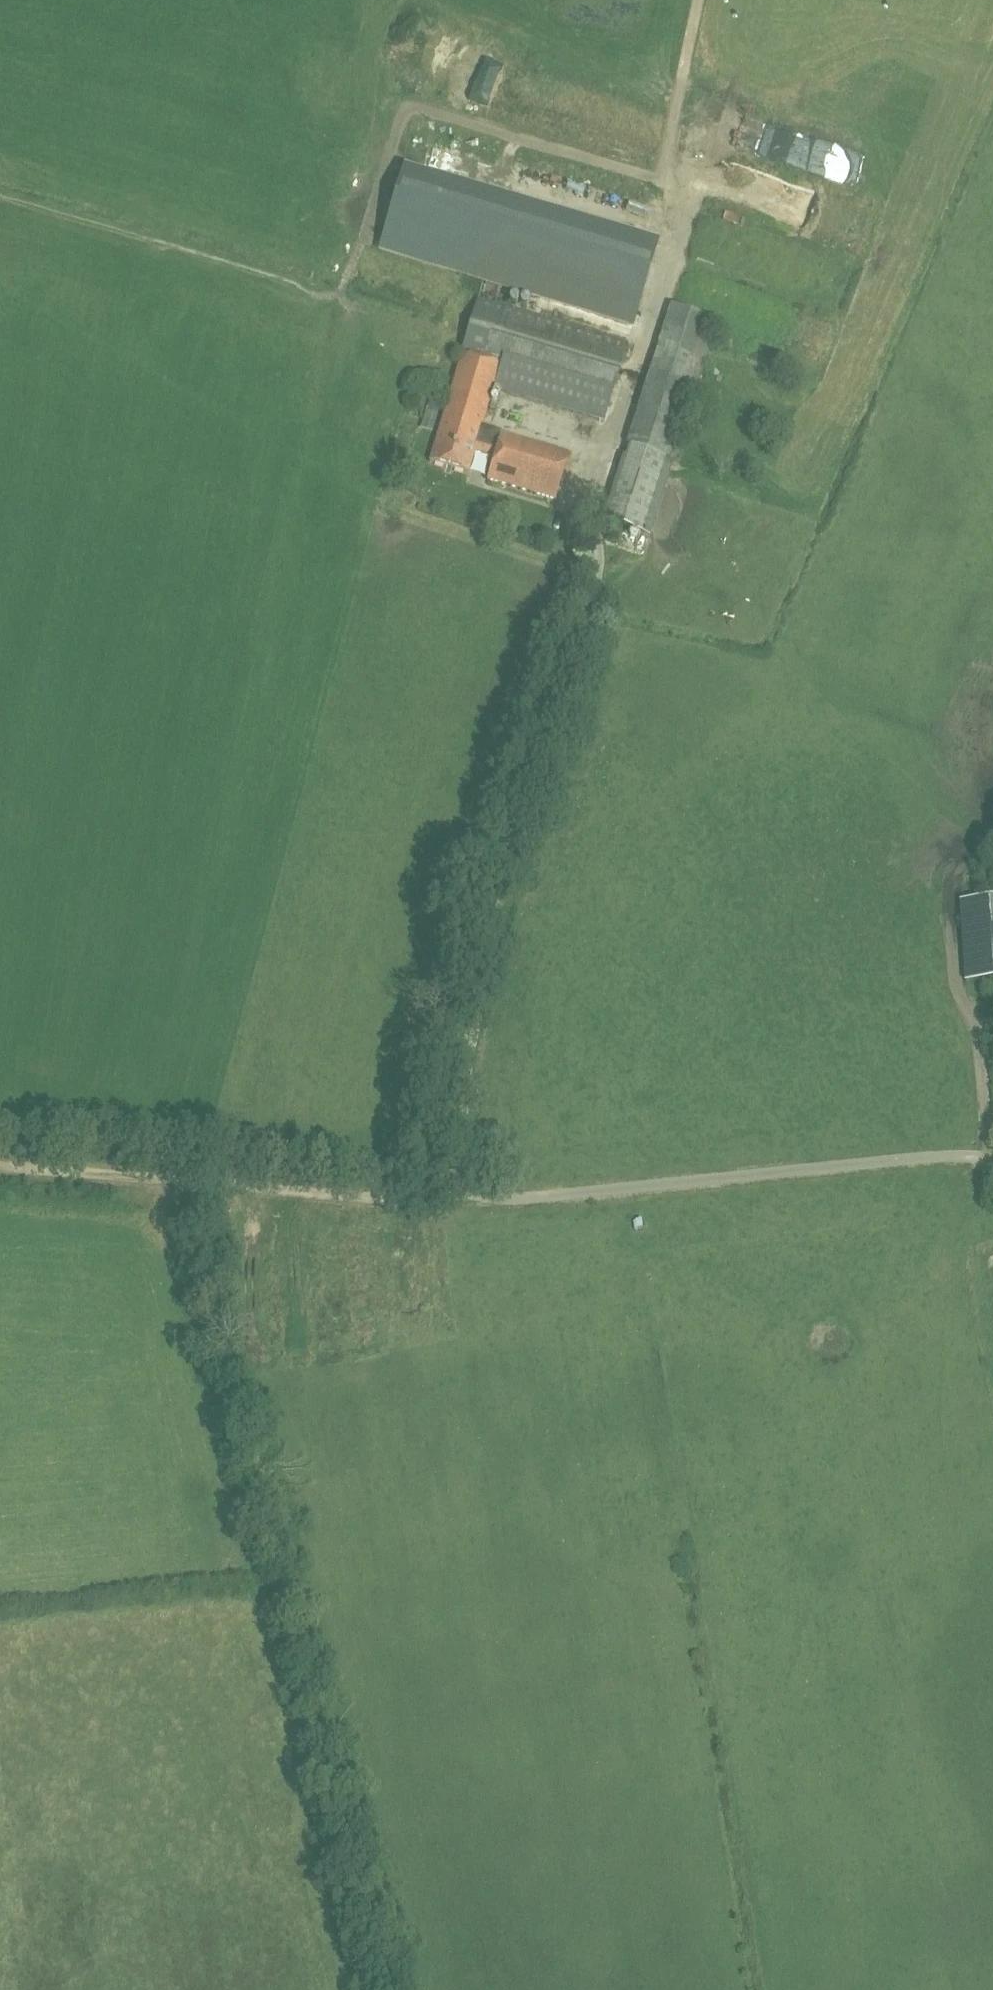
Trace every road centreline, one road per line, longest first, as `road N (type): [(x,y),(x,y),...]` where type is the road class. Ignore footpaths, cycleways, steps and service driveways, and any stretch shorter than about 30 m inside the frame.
road 1 (track): [(0,1159),(453,1202)]

